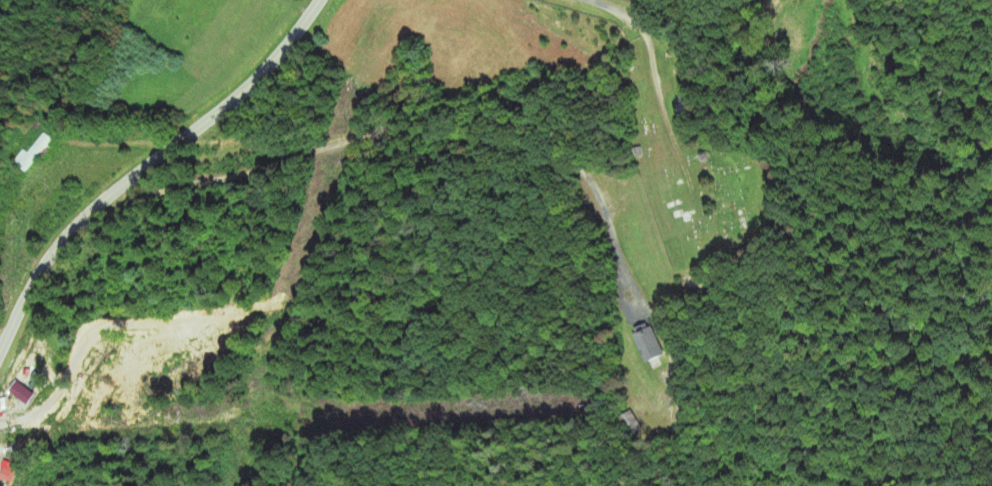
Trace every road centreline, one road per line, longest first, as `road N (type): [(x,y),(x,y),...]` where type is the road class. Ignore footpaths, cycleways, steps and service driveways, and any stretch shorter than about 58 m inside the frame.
road 1 (residential): [(0,348),(52,246),(271,62),(319,0)]

